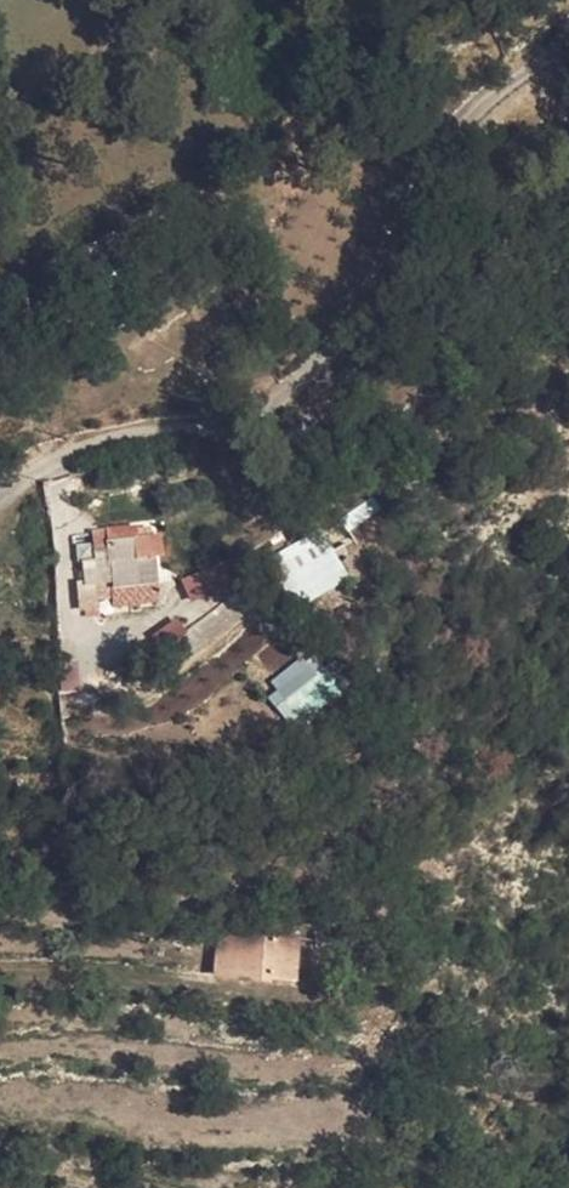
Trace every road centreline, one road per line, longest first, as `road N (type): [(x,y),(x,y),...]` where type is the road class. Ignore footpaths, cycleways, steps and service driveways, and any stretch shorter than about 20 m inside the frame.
road 1 (track): [(0,500),(84,447),(241,427),(332,363),(477,105),(568,49)]

